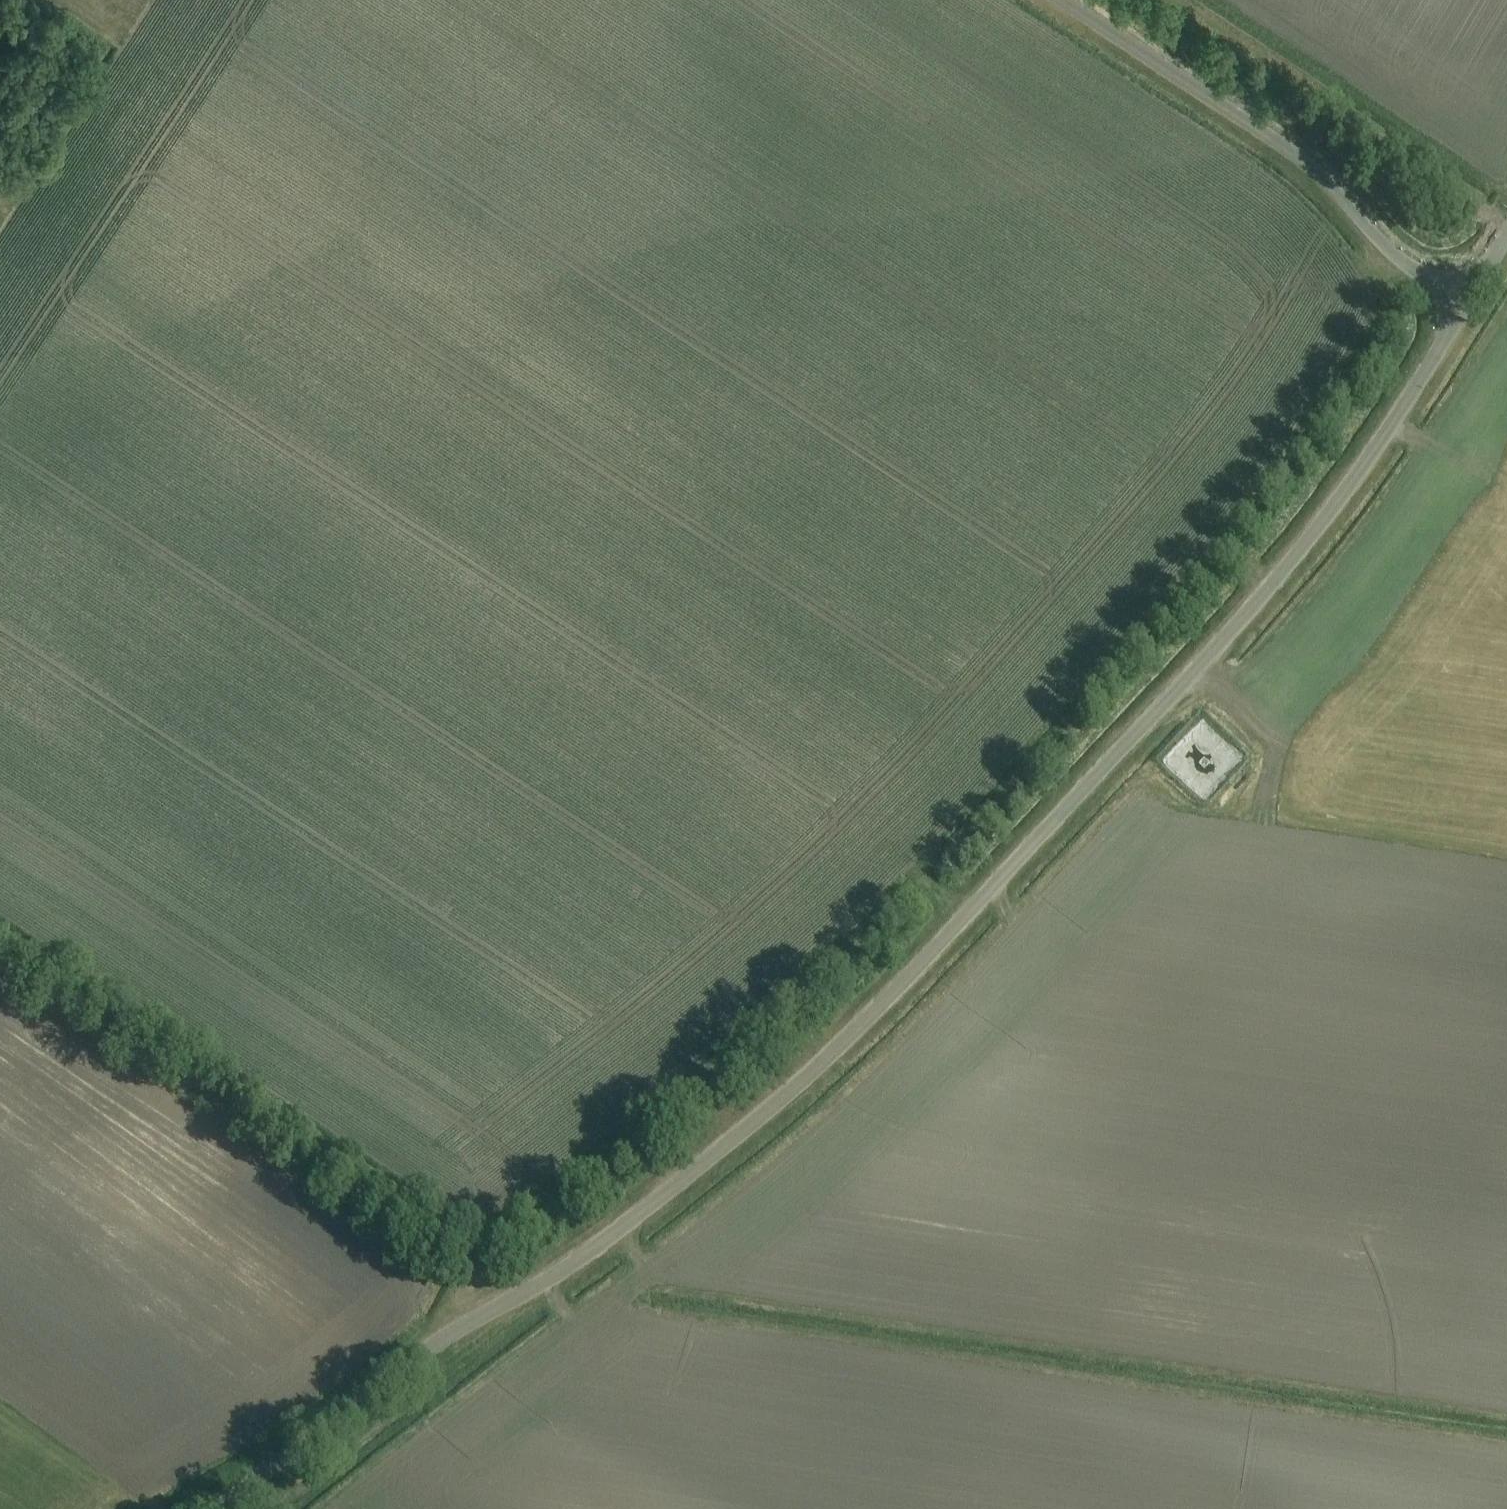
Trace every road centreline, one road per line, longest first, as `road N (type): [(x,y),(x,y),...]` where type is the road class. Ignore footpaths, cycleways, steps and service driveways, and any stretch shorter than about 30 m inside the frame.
road 1 (unclassified): [(217,1508),(457,1330),(606,1242),(875,1012),(1225,636),(1343,498),(1466,307)]
road 2 (unclassified): [(1466,307),(1376,239),(1296,157),(1059,0)]

